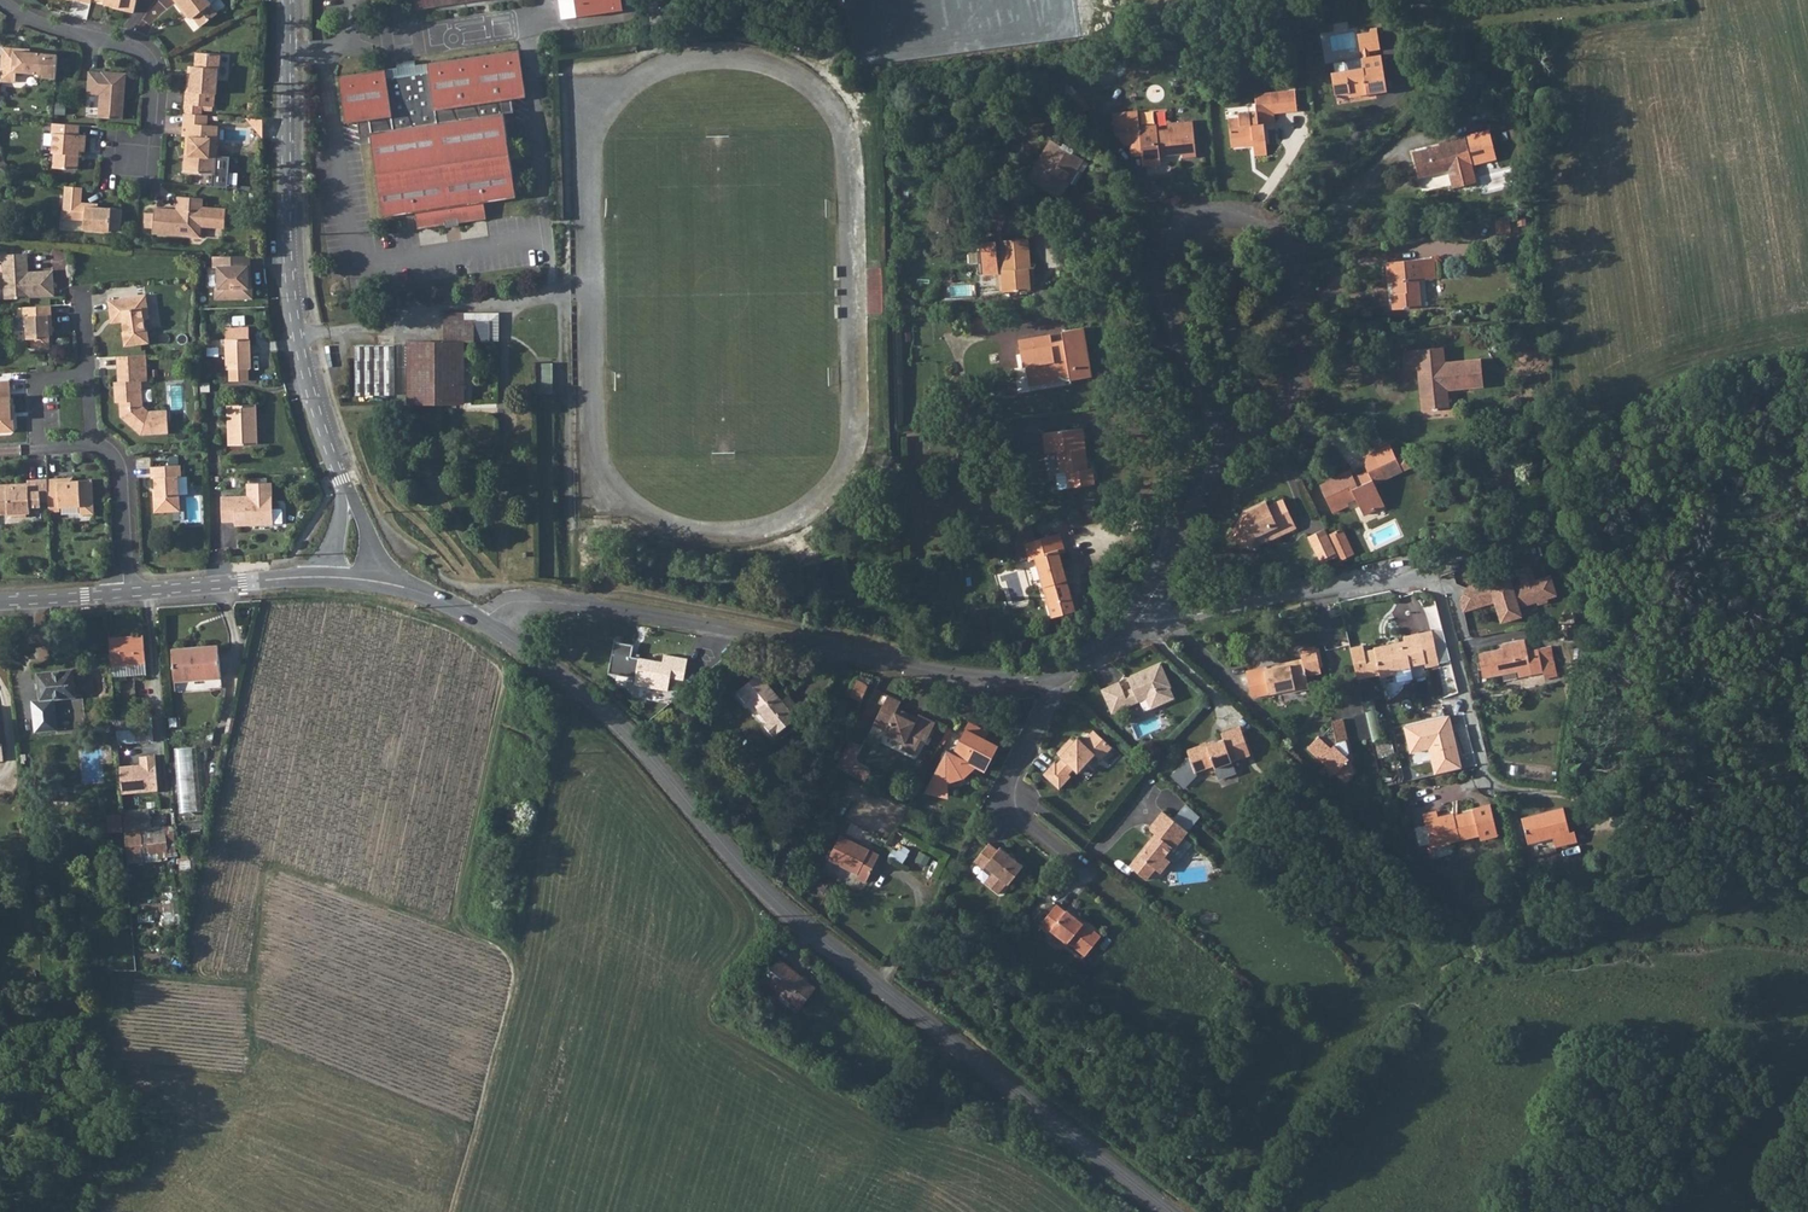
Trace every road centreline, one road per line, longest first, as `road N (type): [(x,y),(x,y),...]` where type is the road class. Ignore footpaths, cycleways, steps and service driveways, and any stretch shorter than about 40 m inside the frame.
road 1 (tertiary): [(1174,1211),(841,959),(762,890),(616,720),(483,622)]
road 2 (residential): [(483,622),(501,605),(556,601),(974,677),(1050,671)]
road 3 (residential): [(1225,445),(1281,402),(1298,368),(1285,265),(1274,240),(1238,219),(1197,225),(1168,253),(1162,271),(1176,325),(1214,405)]
road 4 (residential): [(288,0),(295,324),(347,493)]
road 5 (residential): [(1122,629),(1430,569),(1555,510)]
road 6 (residential): [(80,270),(90,432),(118,468),(126,591)]
road 7 (residential): [(0,2),(149,61),(149,130),(132,160)]
road 8 (residential): [(1050,671),(1057,689),(1017,763),(1014,791),(1024,816),(1079,860)]
road 9 (residential): [(1122,629),(1225,445)]
road 10 (tertiary): [(330,577),(126,591)]
road 11 (tertiary): [(126,591),(0,601)]

